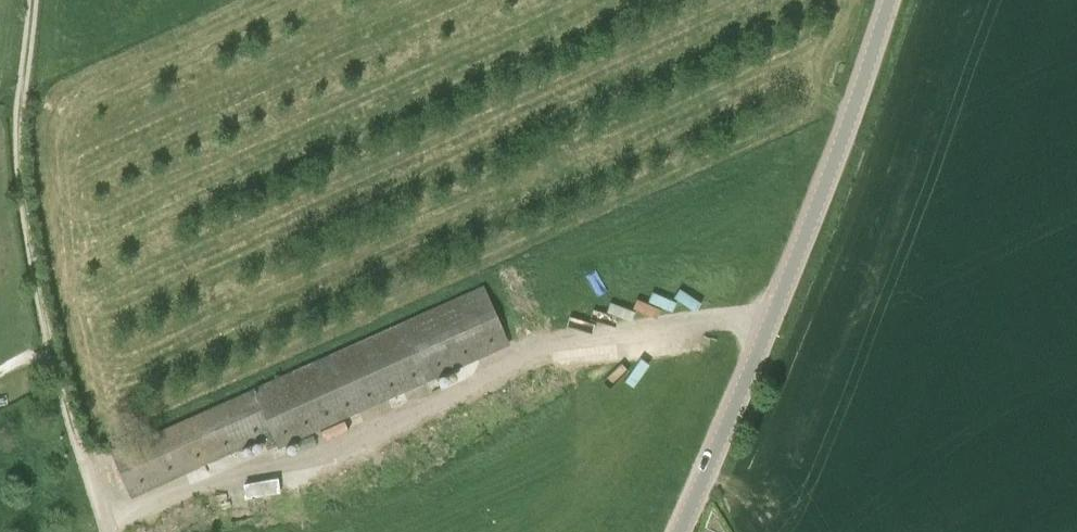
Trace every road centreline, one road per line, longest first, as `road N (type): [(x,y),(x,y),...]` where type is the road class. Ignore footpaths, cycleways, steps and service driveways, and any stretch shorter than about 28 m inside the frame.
road 1 (track): [(107,524),(286,459),(550,341),(718,319),(768,322)]
road 2 (tertiary): [(678,531),(777,300),(889,0)]
road 3 (track): [(32,0),(20,129),(27,224),(60,382),(107,524)]

